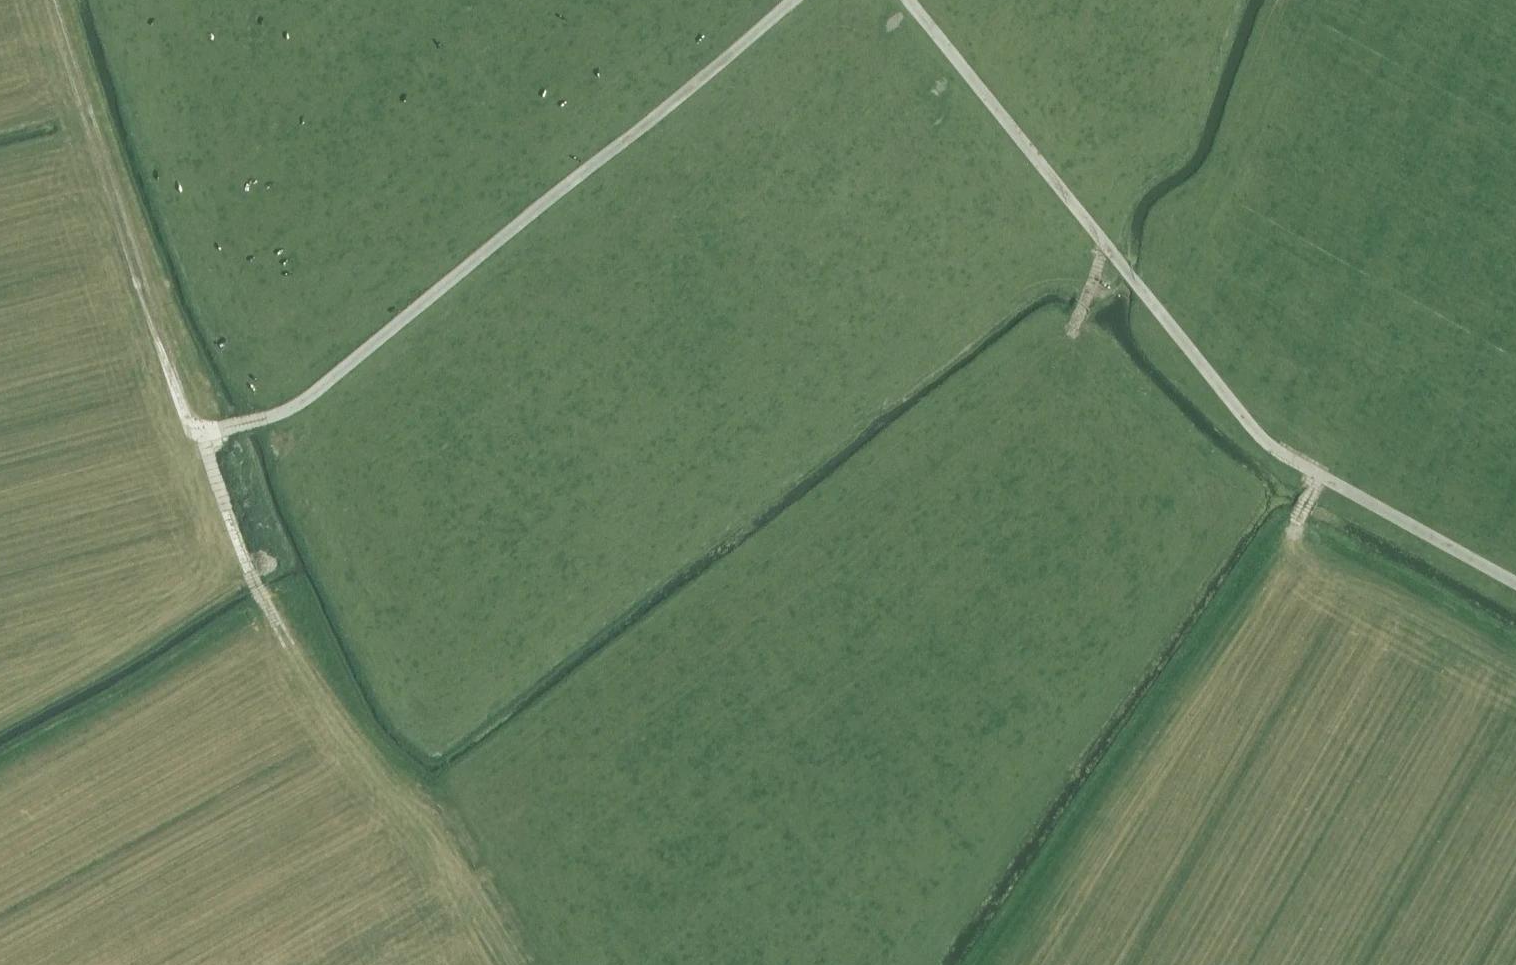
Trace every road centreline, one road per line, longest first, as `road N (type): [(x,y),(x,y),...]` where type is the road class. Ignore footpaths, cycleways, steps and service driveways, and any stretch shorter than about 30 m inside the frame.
road 1 (track): [(52,0),(188,417),(202,427),(254,422),(313,394),(795,0)]
road 2 (track): [(909,0),(1265,439),(1515,583)]
road 3 (track): [(288,643),(236,536),(202,427)]

